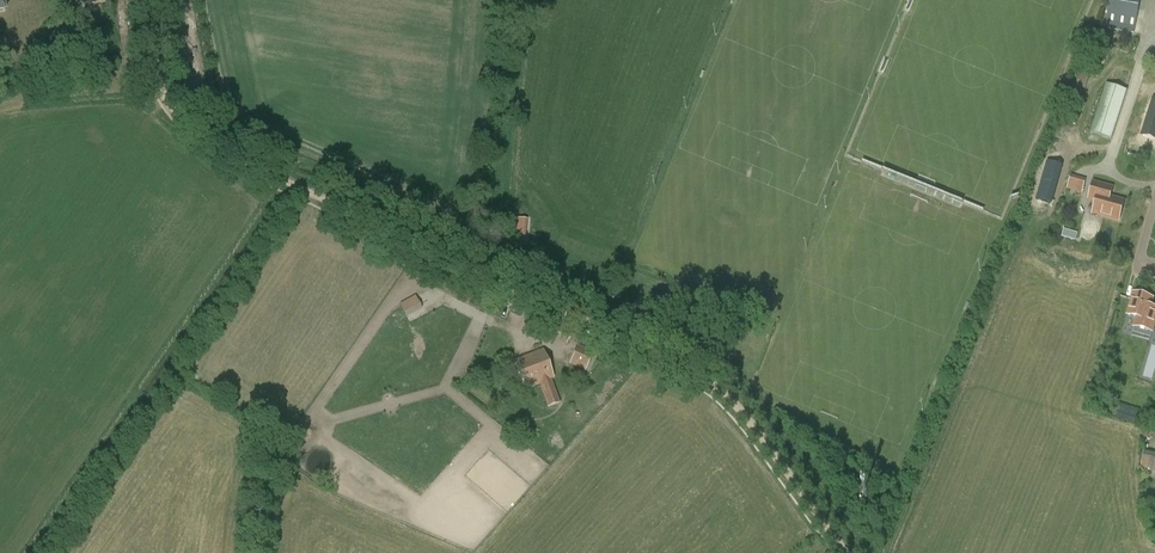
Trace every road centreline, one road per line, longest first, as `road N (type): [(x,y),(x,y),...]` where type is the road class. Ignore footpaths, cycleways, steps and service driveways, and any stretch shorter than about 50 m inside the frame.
road 1 (track): [(845,552),(722,389),(210,140),(162,92),(148,21)]

